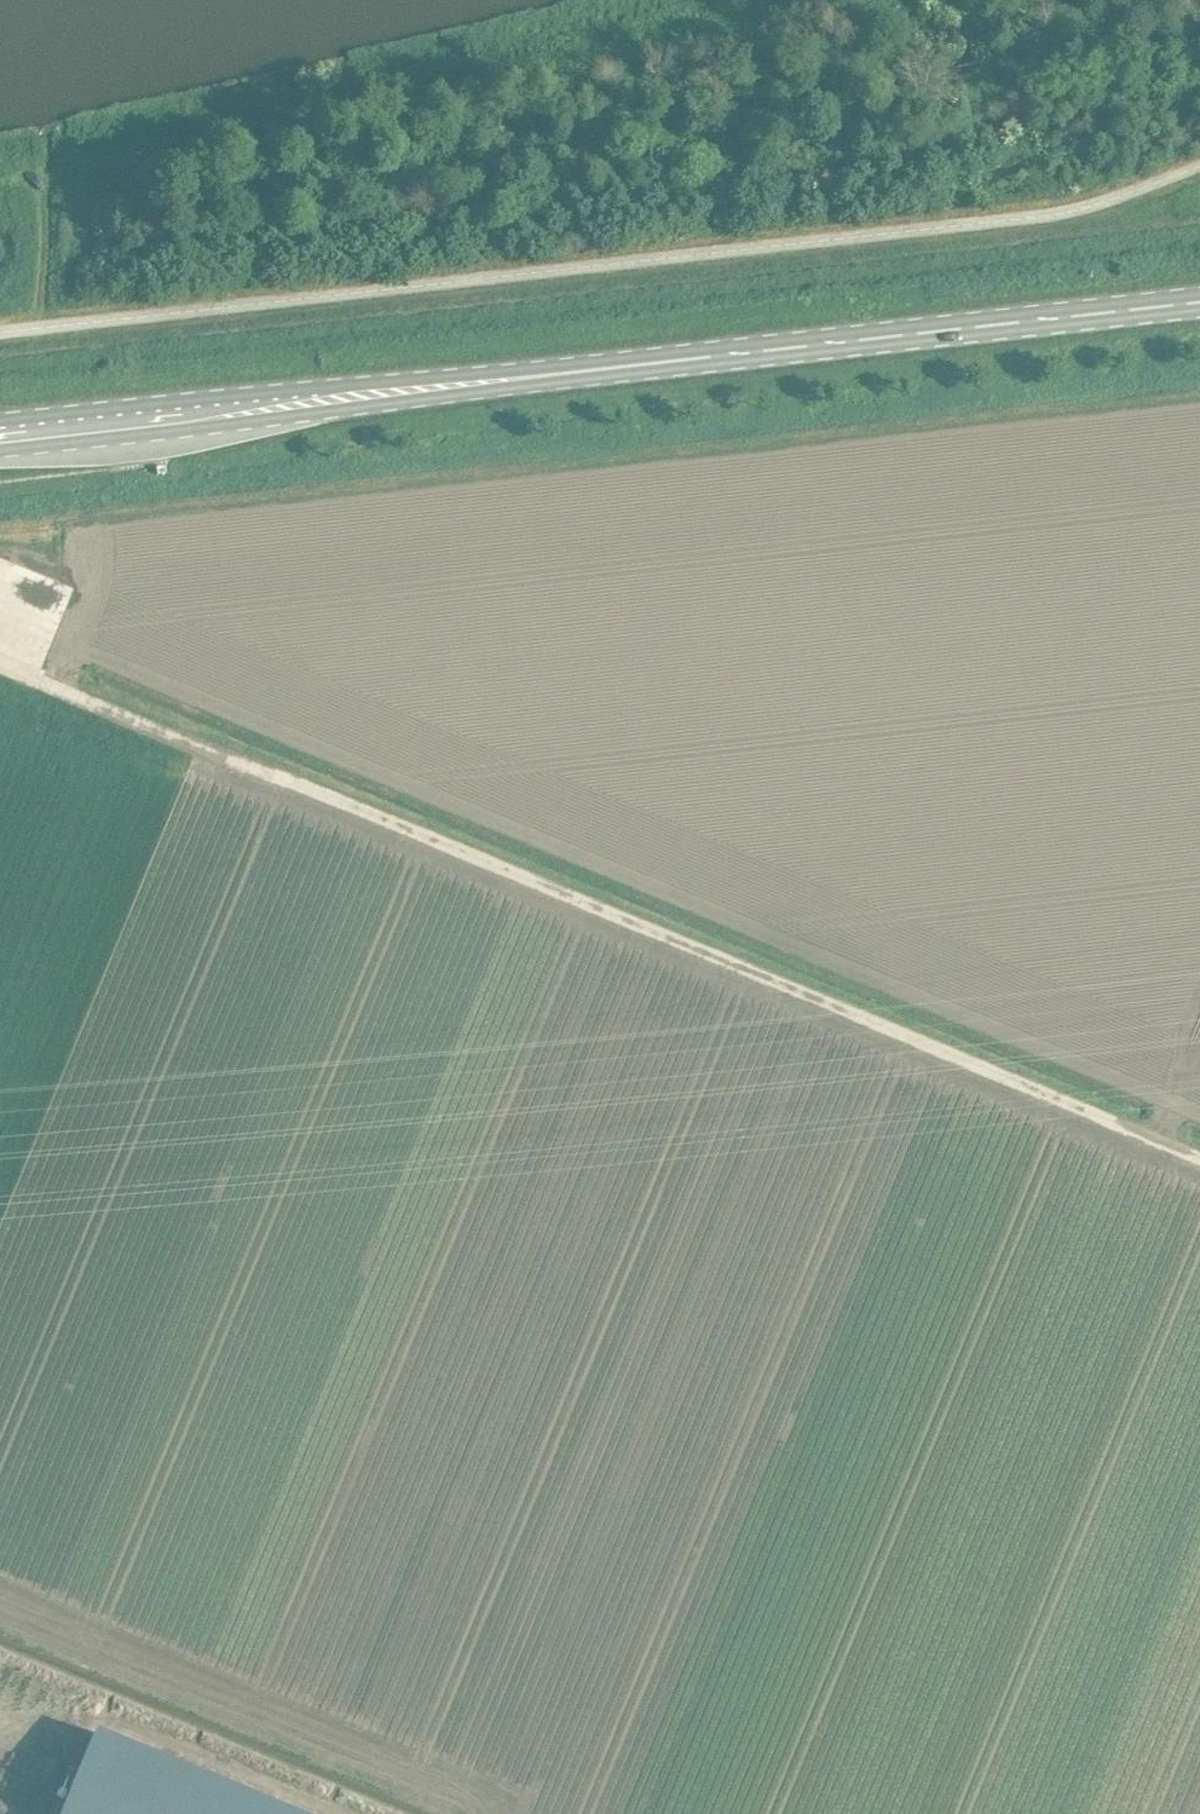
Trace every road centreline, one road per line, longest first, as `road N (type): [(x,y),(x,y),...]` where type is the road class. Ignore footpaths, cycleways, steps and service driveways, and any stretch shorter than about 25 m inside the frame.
road 1 (track): [(0,663),(1199,1160)]
road 2 (primary): [(0,434),(1199,300)]

